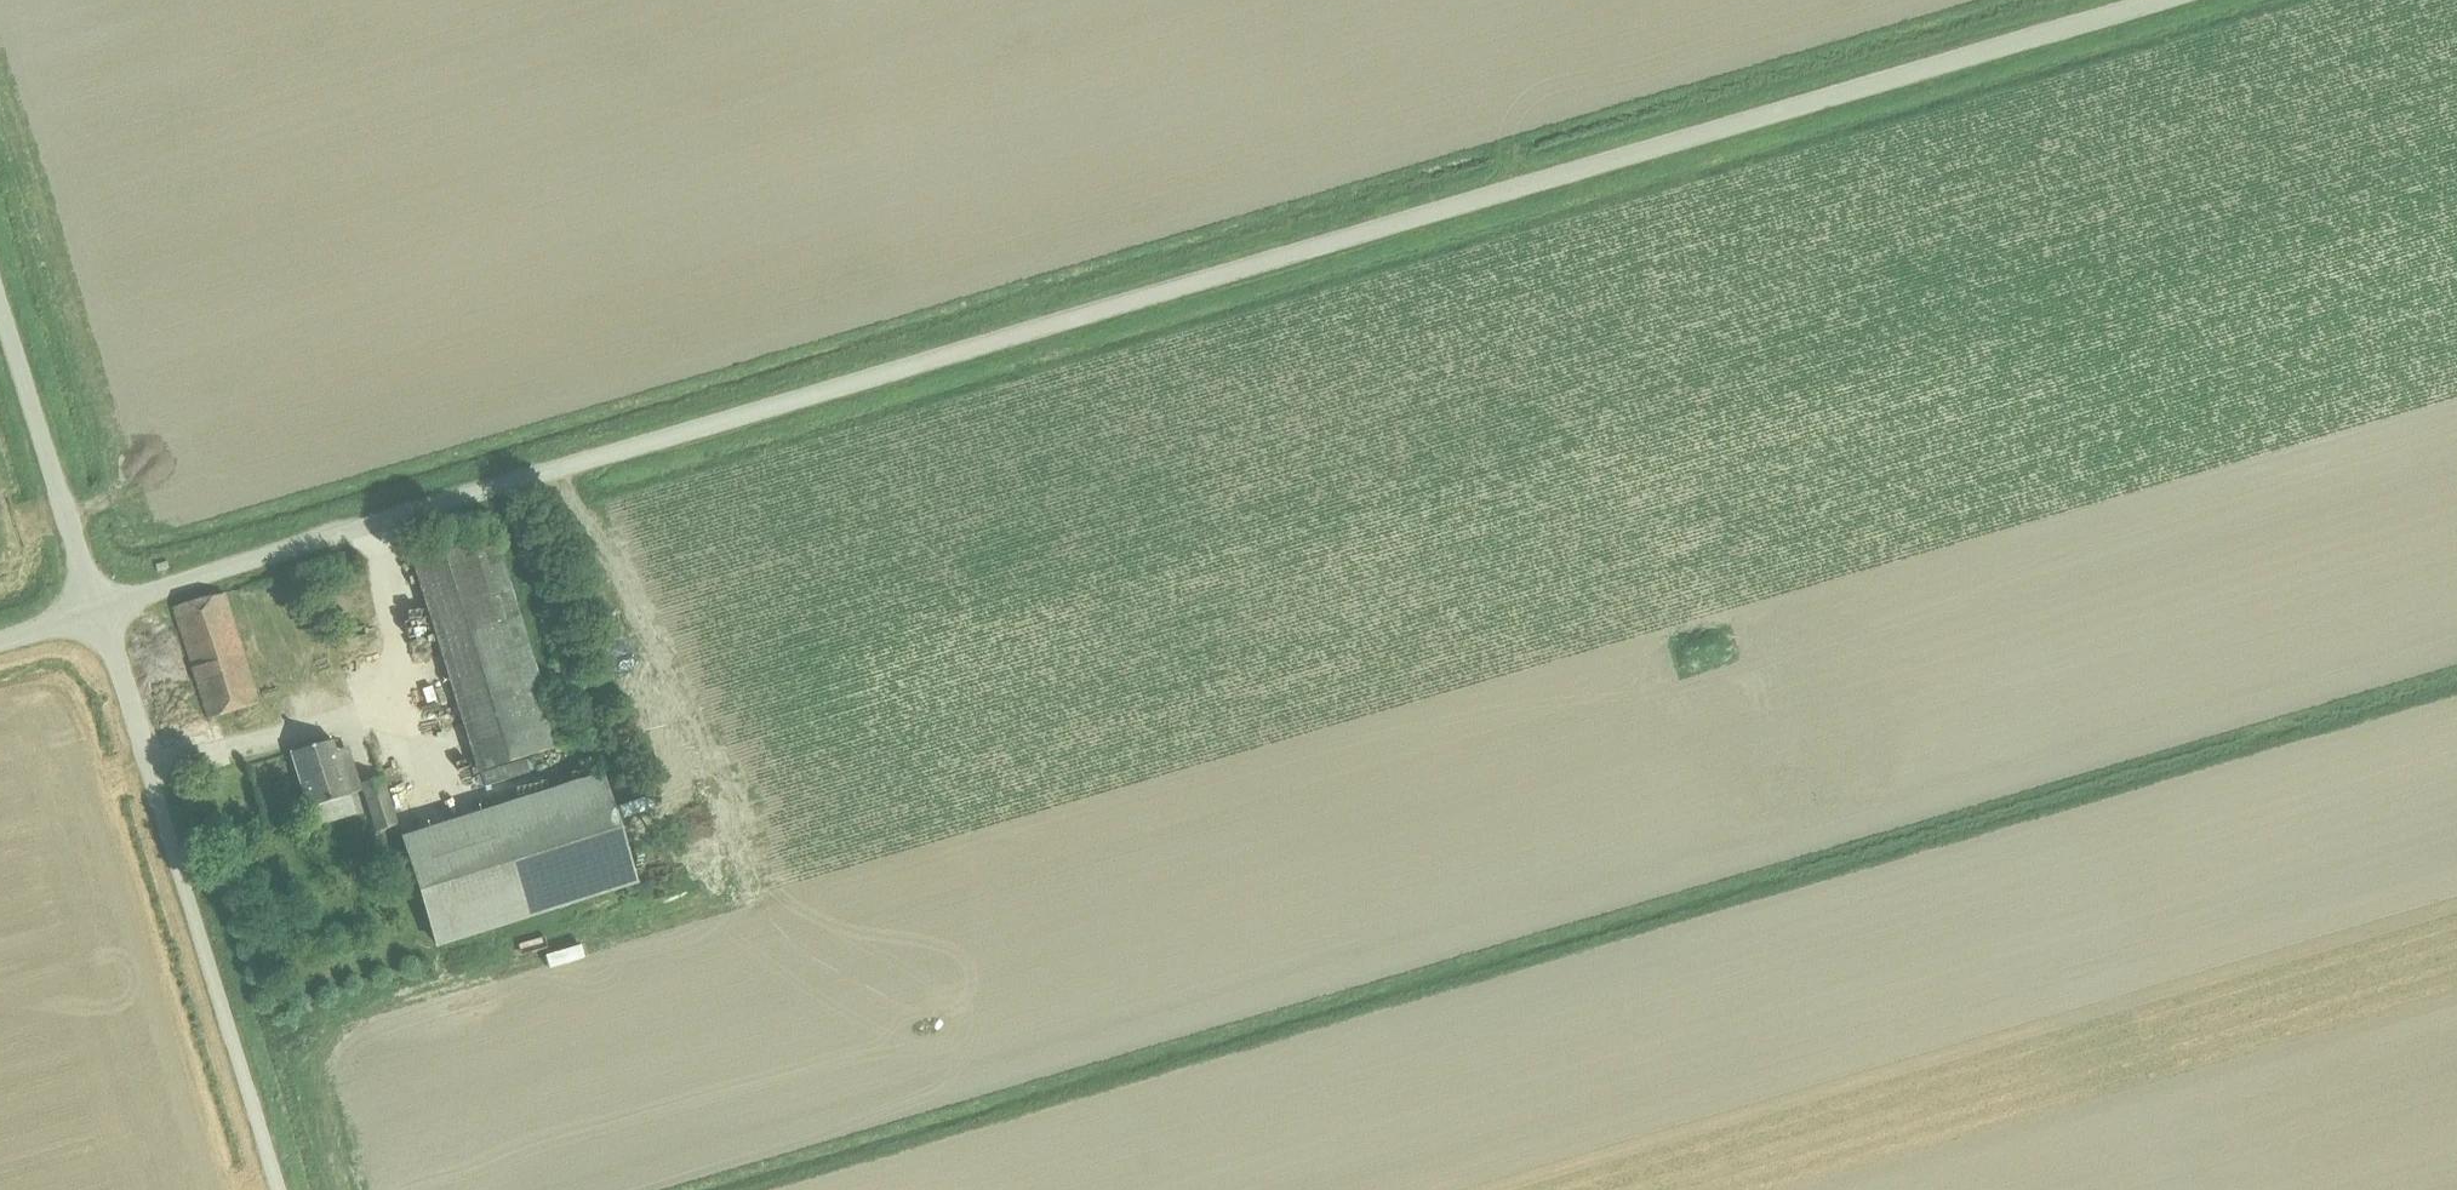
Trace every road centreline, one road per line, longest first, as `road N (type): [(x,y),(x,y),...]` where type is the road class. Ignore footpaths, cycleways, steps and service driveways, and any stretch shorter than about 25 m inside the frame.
road 1 (unclassified): [(93,604),(2154,0)]
road 2 (unclassified): [(277,1189),(93,604)]
road 3 (unclassified): [(93,604),(0,320)]

